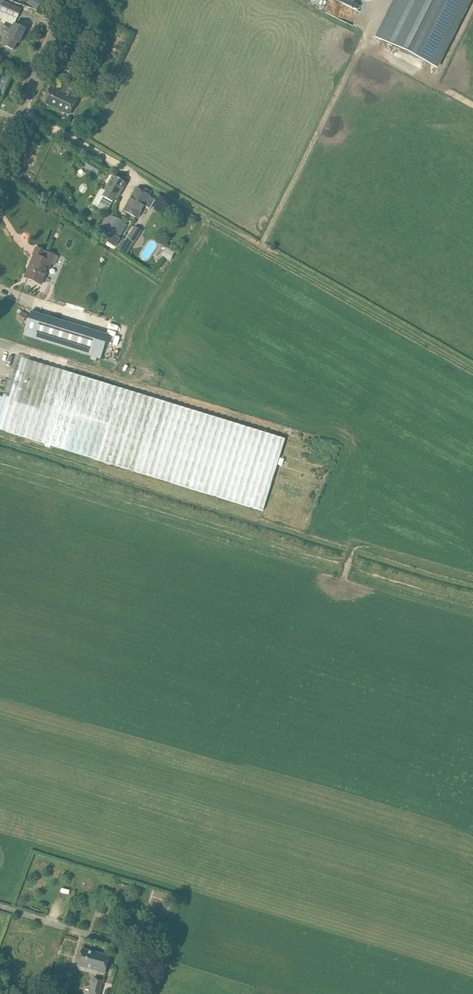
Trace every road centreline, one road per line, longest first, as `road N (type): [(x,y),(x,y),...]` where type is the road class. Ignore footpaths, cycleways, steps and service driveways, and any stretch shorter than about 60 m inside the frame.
road 1 (track): [(260,248),(377,15)]
road 2 (unclassified): [(0,159),(68,0)]

